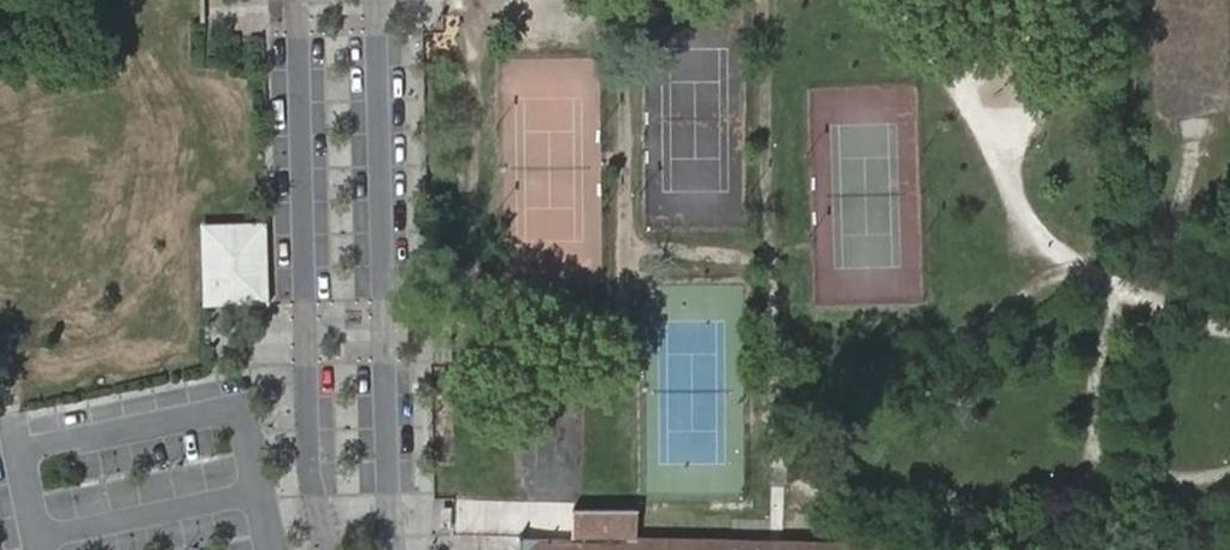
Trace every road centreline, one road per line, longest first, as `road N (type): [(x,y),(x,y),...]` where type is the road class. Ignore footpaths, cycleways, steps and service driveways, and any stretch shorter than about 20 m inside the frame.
road 1 (tertiary): [(300,0),(312,460),(330,549)]
road 2 (tertiary): [(393,549),(376,0)]

